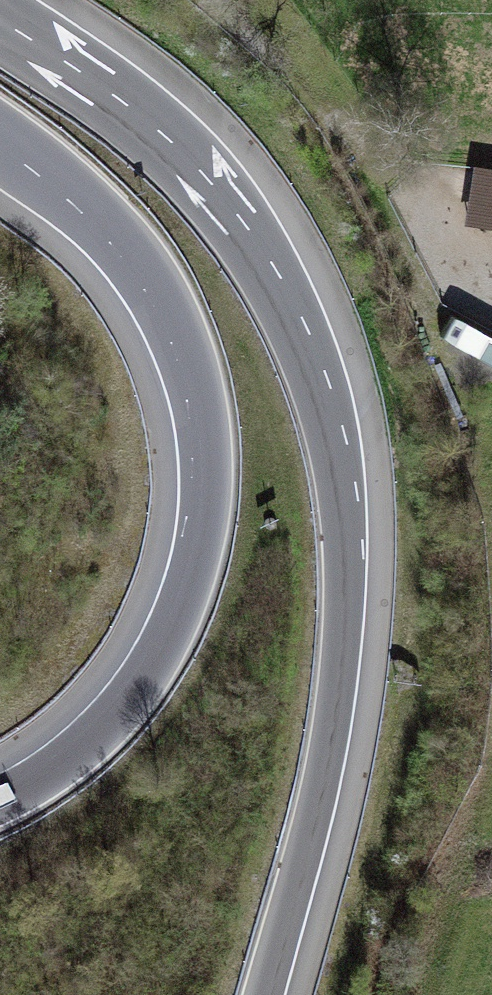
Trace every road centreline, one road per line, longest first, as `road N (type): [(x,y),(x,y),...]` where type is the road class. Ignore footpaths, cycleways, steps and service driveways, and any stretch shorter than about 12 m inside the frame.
road 1 (motorway): [(262,994),(339,692),(345,602),(330,445),(276,296),(234,233),(182,172),(95,101),(9,48)]
road 2 (motorway): [(0,123),(84,187),(158,280),(191,356),(207,467),(199,546),(147,664),(88,739),(0,796)]

